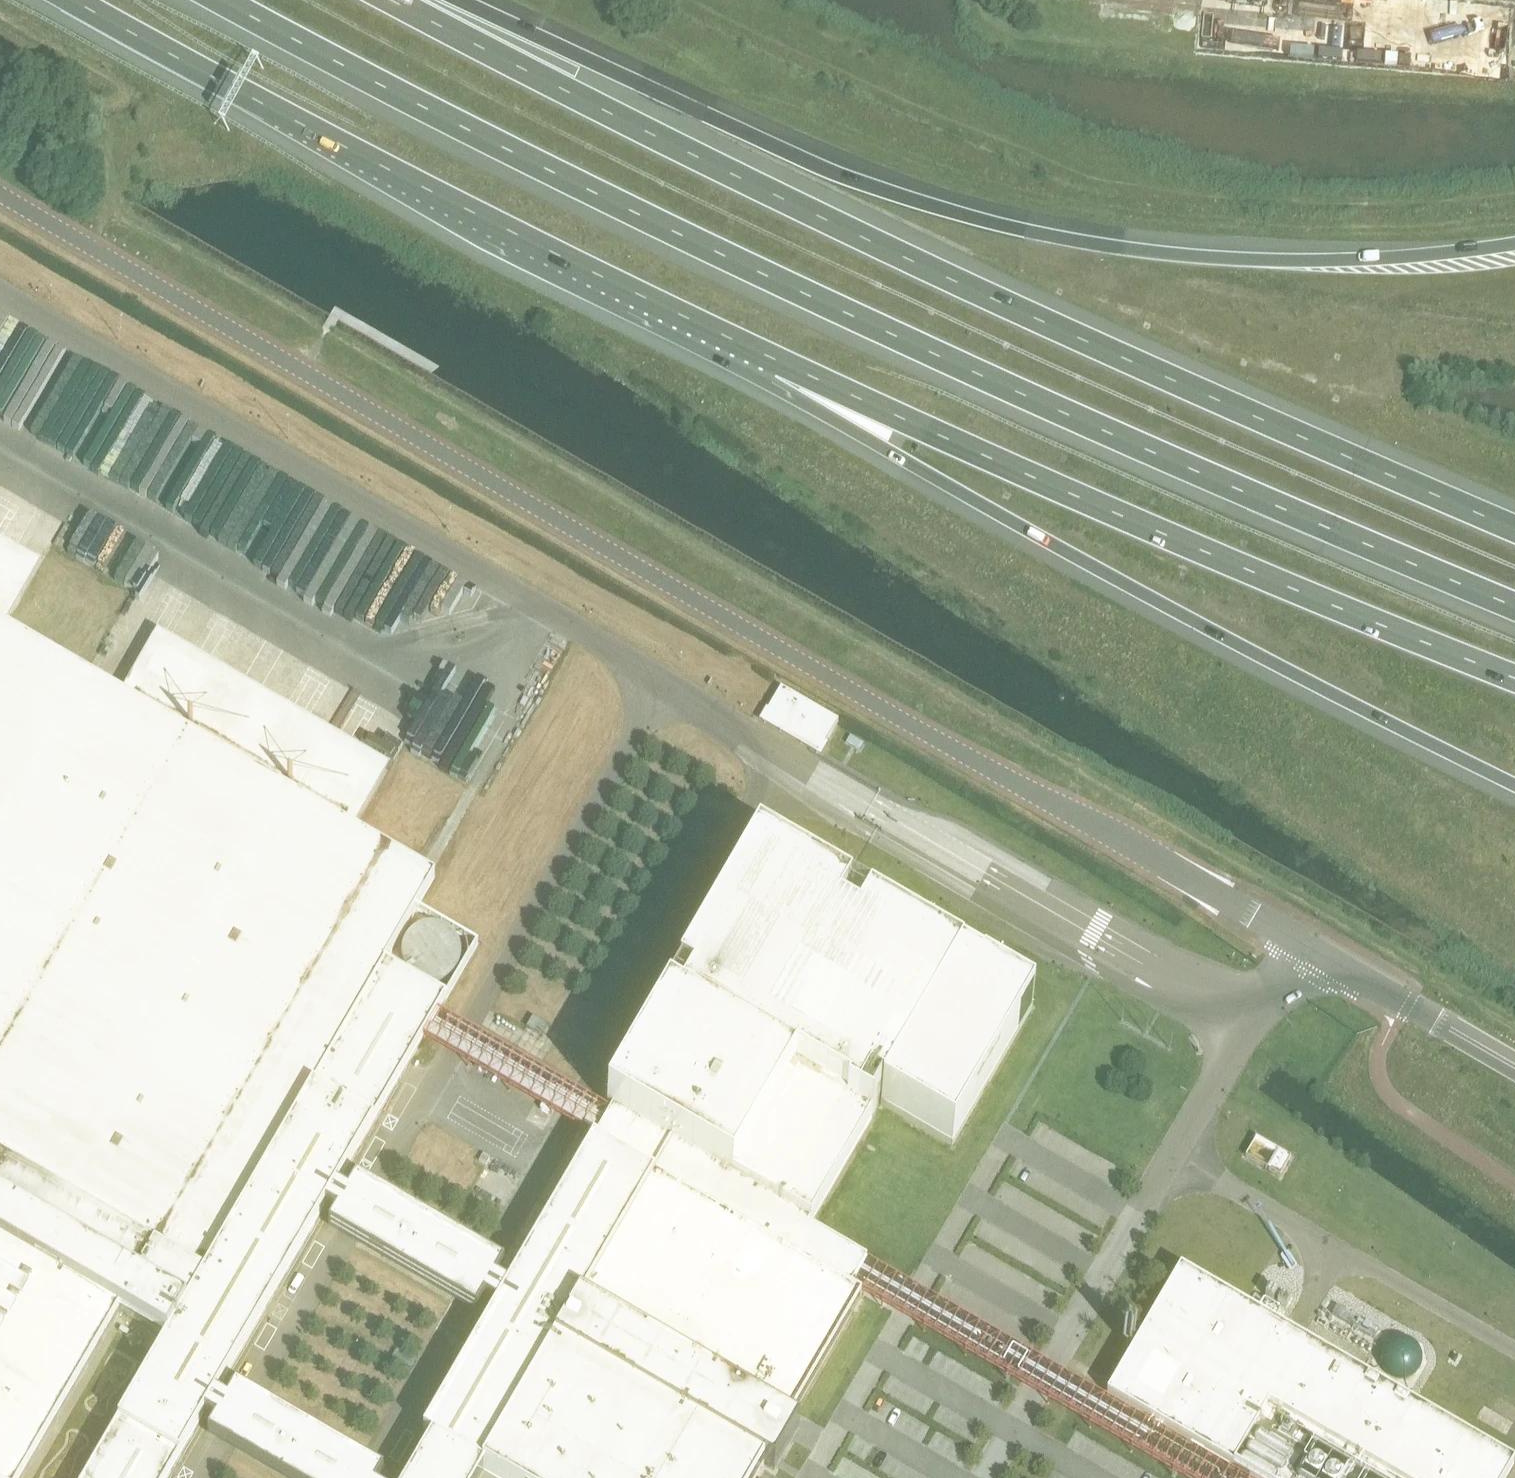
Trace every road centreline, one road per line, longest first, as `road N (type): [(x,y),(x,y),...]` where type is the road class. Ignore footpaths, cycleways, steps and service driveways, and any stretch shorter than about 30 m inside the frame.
road 1 (unclassified): [(1514,1066),(0,199)]
road 2 (motorway): [(223,0),(763,274),(1514,606)]
road 3 (motorway): [(1514,528),(995,300),(393,0)]
road 4 (motorway): [(1514,243),(1367,259),(1222,258),(971,219),(844,176),(582,57),(428,0)]
road 5 (motorway): [(781,362),(885,448),(1002,517),(1514,784)]
road 6 (motorway): [(781,362),(1221,560),(1514,678)]
road 7 (motorway): [(72,0),(525,238),(781,362)]

